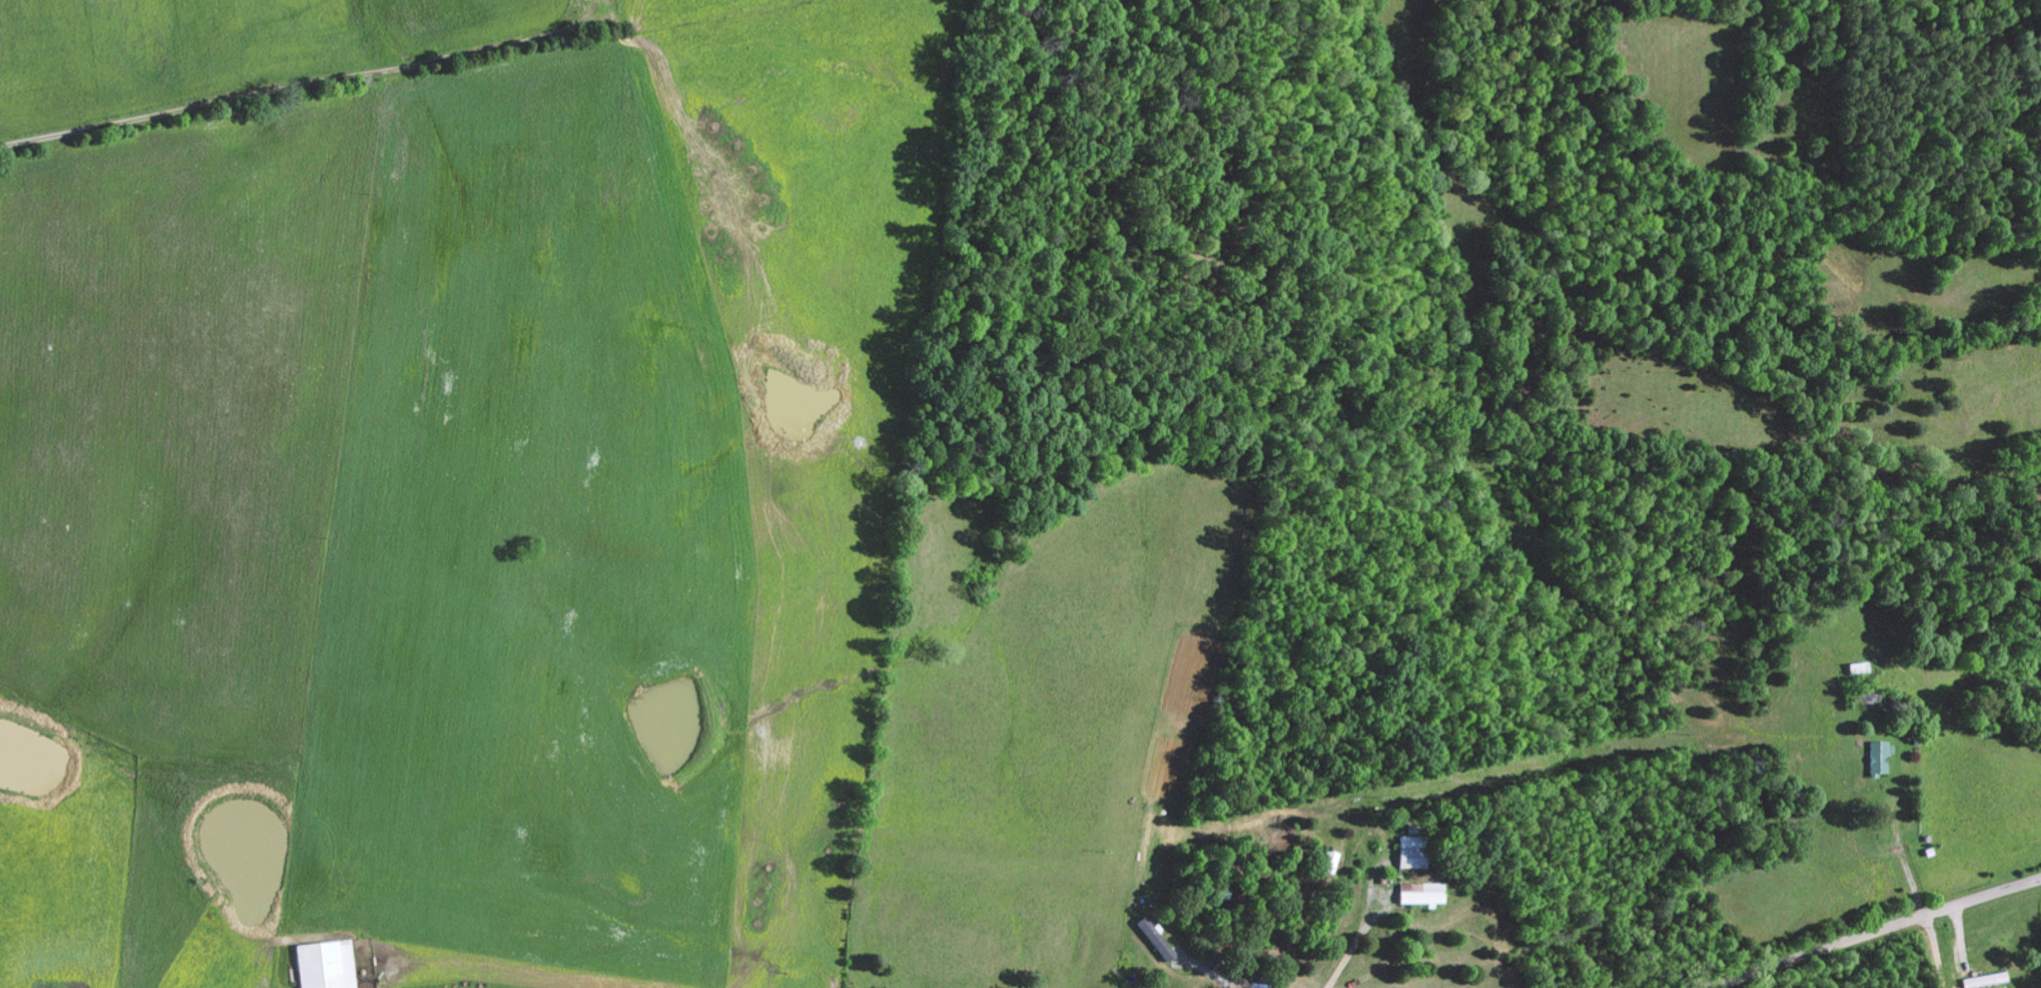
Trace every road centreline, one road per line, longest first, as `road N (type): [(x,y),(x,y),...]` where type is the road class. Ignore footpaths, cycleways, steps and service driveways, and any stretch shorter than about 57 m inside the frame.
road 1 (residential): [(1704,987),(2040,879)]

